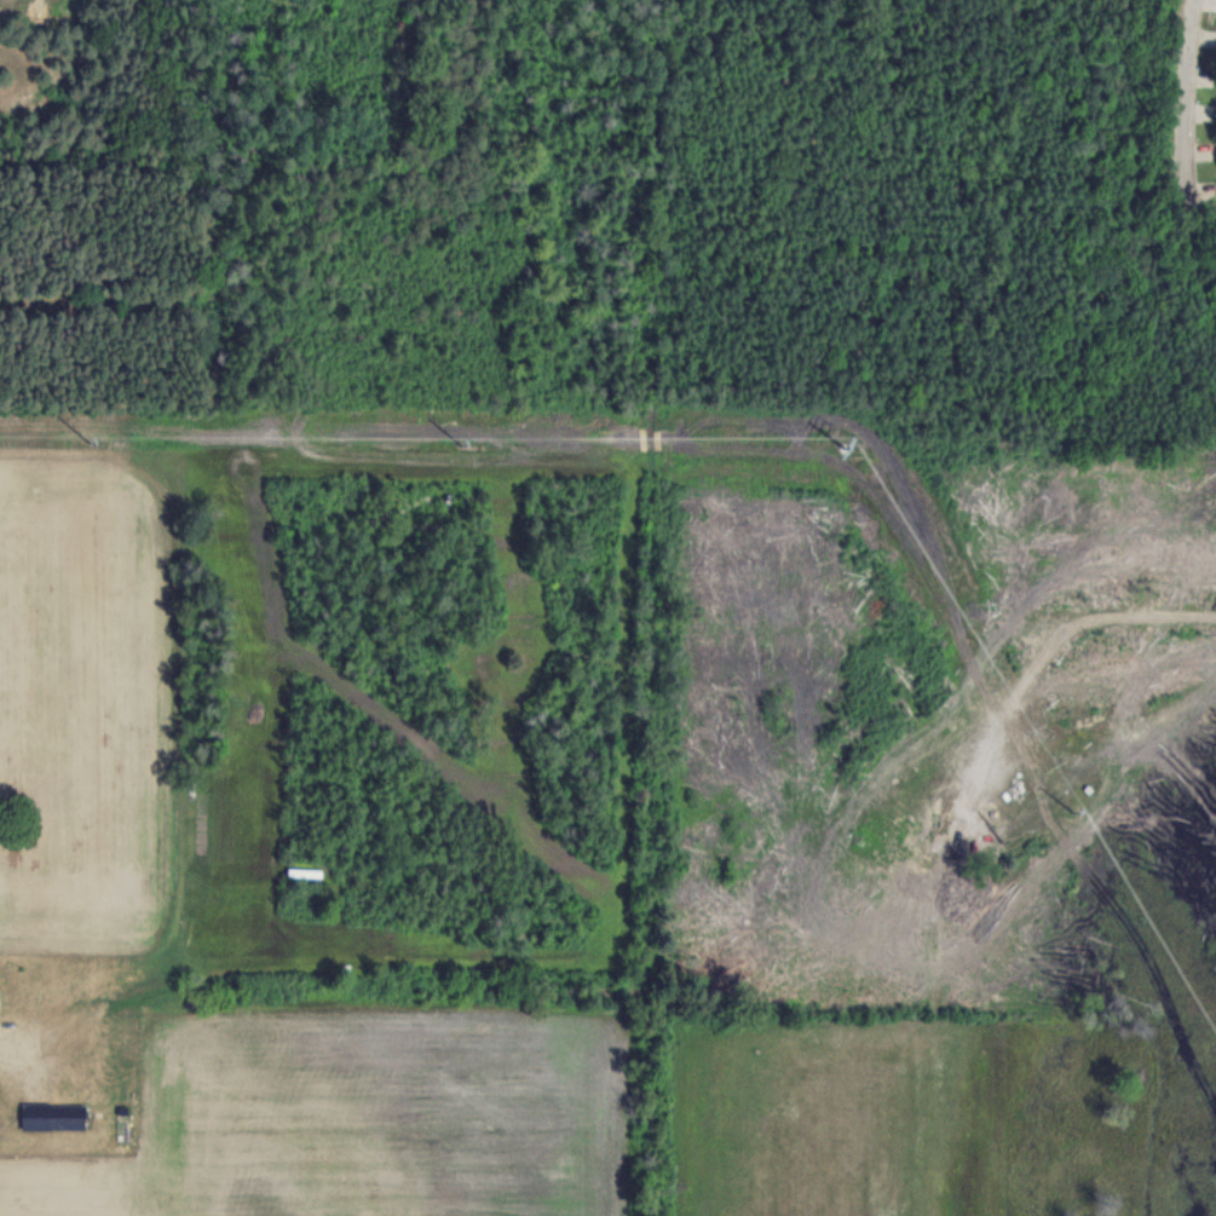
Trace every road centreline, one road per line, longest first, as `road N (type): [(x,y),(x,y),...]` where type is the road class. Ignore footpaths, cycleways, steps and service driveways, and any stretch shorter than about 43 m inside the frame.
road 1 (residential): [(1188,207),(1195,0)]

